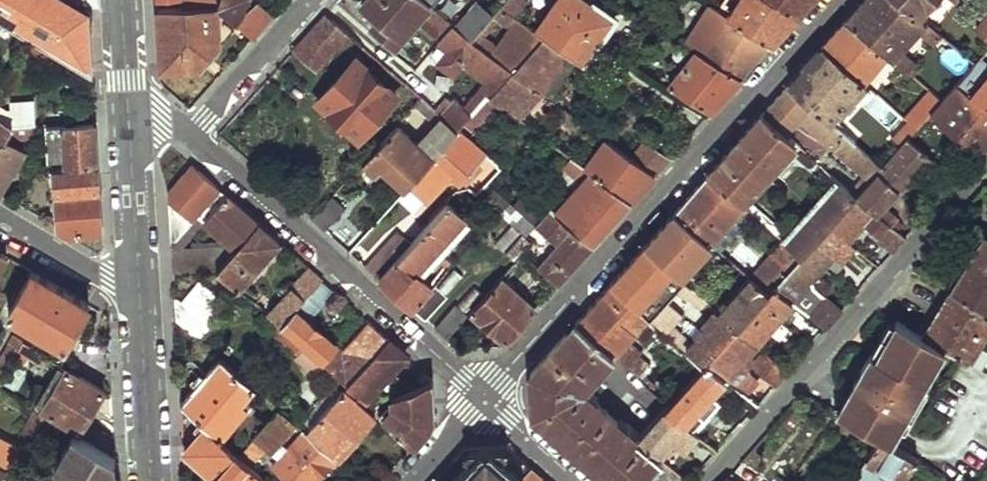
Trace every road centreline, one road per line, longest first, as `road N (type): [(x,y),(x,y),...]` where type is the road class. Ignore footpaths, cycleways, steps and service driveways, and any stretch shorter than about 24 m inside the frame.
road 1 (residential): [(486,398),(838,0)]
road 2 (residential): [(709,480),(986,162)]
road 3 (residential): [(193,136),(486,398)]
road 4 (residential): [(139,289),(151,480)]
road 5 (residential): [(128,107),(139,289)]
road 6 (residential): [(193,136),(314,0)]
road 7 (residential): [(139,289),(0,217)]
road 8 (residential): [(486,398),(577,480)]

